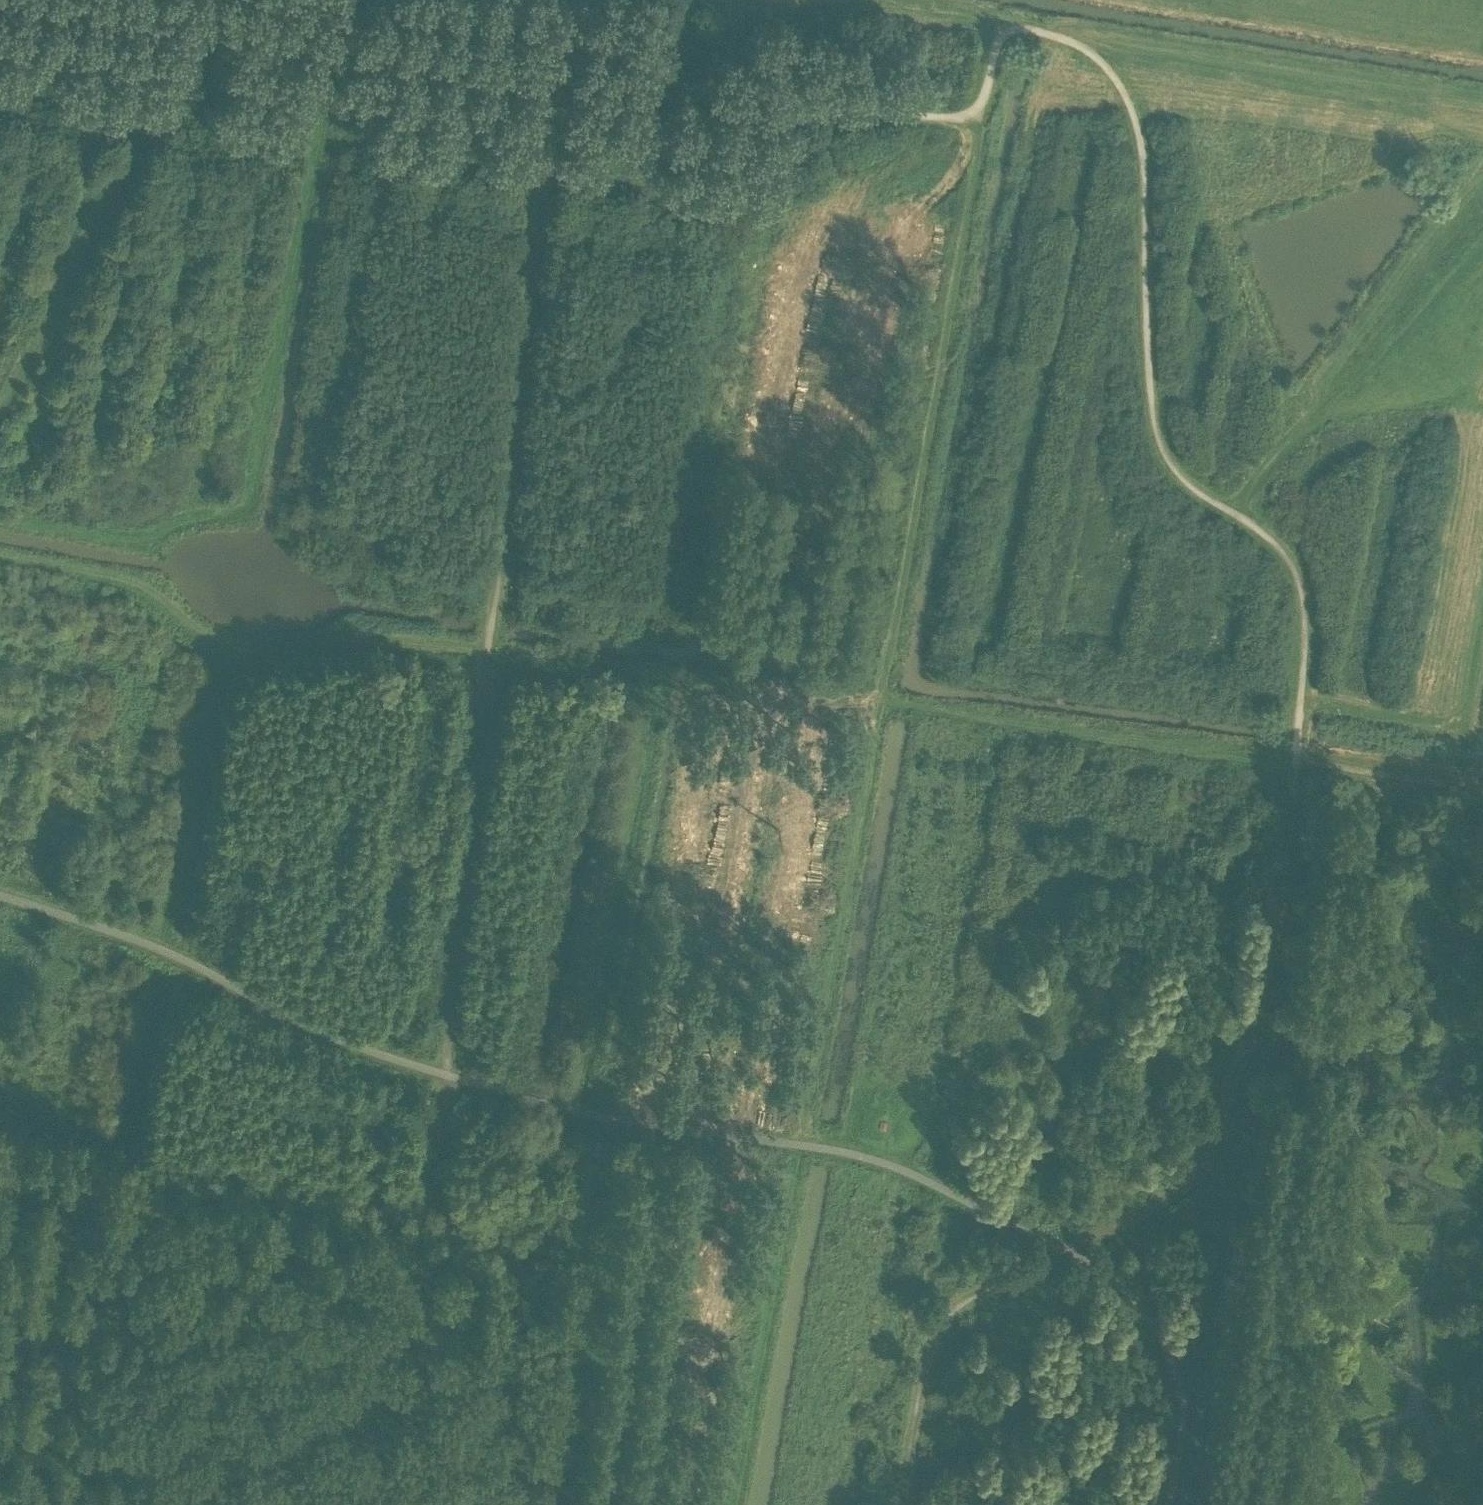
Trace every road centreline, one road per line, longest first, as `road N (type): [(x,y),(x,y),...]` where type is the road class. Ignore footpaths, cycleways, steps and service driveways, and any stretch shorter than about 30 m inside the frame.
road 1 (track): [(215,5),(866,111),(977,112)]
road 2 (track): [(1424,1069),(1256,1027),(1294,841),(1306,618),(1285,551),(1227,510)]
road 3 (track): [(443,1072),(408,1366),(0,1436)]
road 4 (track): [(491,654),(562,62)]
road 5 (track): [(1227,510),(1195,489),(1162,451),(1139,131),(1110,70),(1065,39)]
road 6 (track): [(491,654),(351,631),(307,646),(233,645),(152,589),(0,555)]
road 7 (track): [(215,5),(0,416)]
road 8 (track): [(842,1150),(921,709)]
road 9 (track): [(1482,100),(1065,39)]
road 10 (track): [(443,1072),(491,654)]
road 11 (track): [(826,1504),(876,1161)]
road 12 (track): [(1064,1250),(952,1309),(931,1336),(903,1504)]
road 13 (track): [(1256,1027),(1213,1168),(1197,1185),(1064,1250)]
road 14 (track): [(1296,766),(1482,786)]

